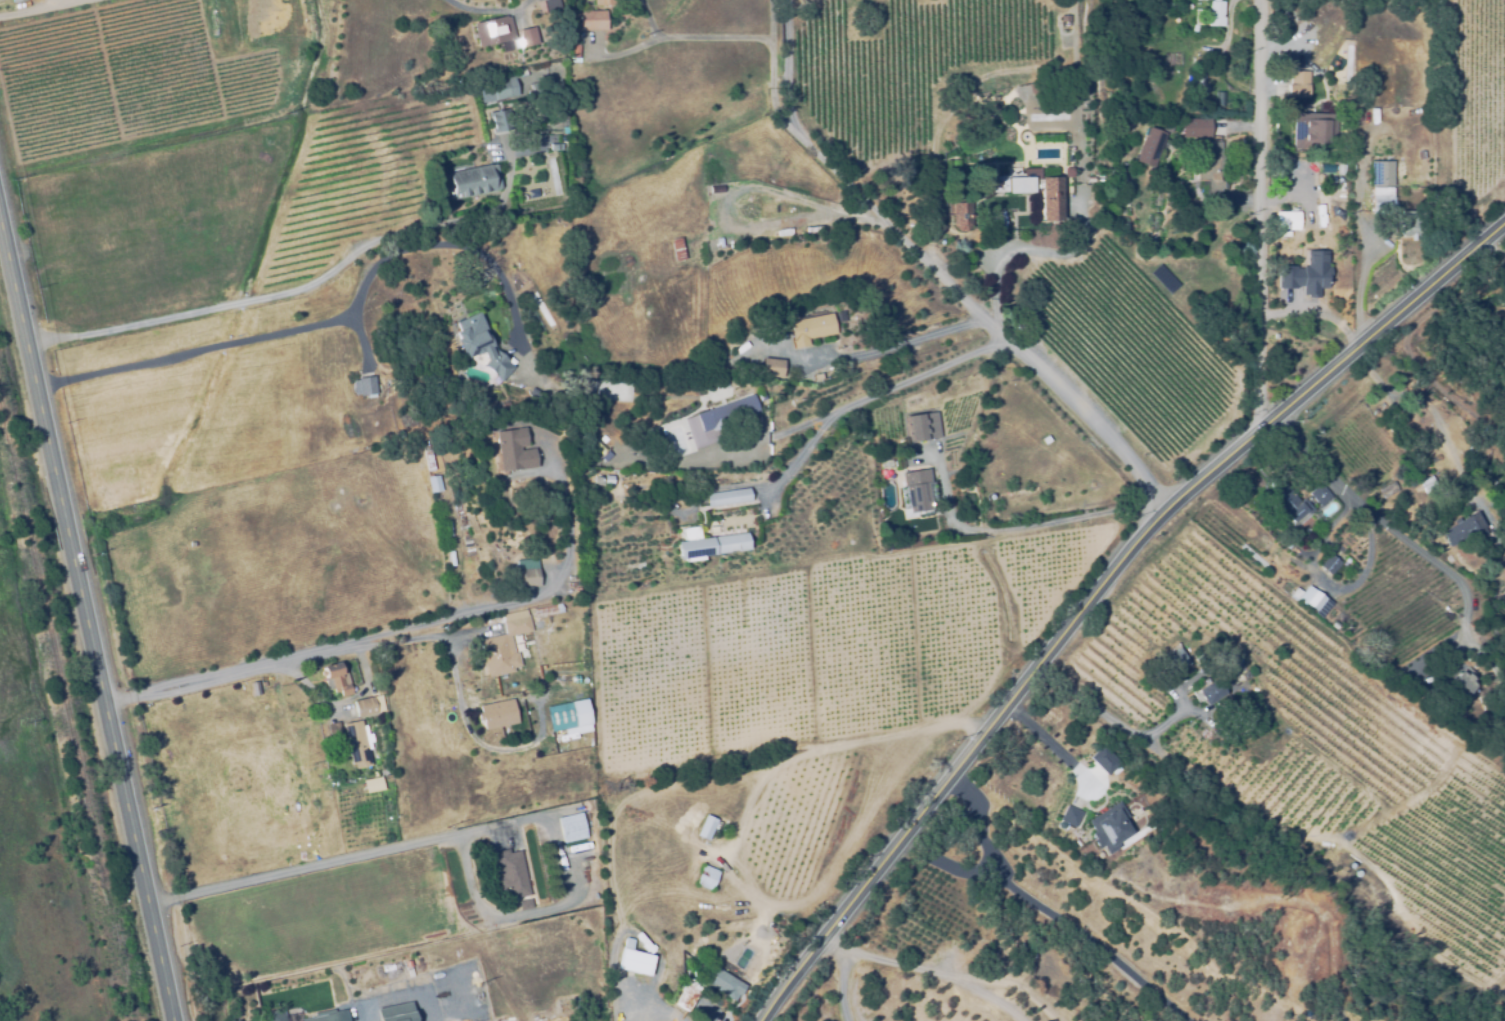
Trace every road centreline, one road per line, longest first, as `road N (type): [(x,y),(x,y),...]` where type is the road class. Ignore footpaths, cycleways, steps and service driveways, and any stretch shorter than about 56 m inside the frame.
road 1 (secondary): [(762,1020),(1143,533),(1347,346),(1504,217)]
road 2 (secondary): [(172,1020),(0,227)]
road 3 (residential): [(103,702),(539,601)]
road 4 (residential): [(1258,430),(1258,0)]
road 5 (residential): [(787,0),(791,114),(805,146),(981,319)]
road 6 (residential): [(1168,506),(1110,439),(1002,340),(987,271),(1000,247),(1020,246)]
road 7 (residential): [(26,346),(284,289),(323,273),(346,250)]
road 8 (residential): [(1002,340),(751,452),(714,452),(706,436)]
road 9 (residential): [(981,319),(828,365),(800,366),(779,344)]
road 10 (residential): [(849,406),(772,485),(706,491),(687,515)]
road 11 (residential): [(1039,662),(1124,732),(1146,736),(1189,706)]
road 12 (residential): [(1347,346),(1415,416),(1462,488)]
road 13 (residential): [(772,54),(753,37),(657,36),(643,0)]

